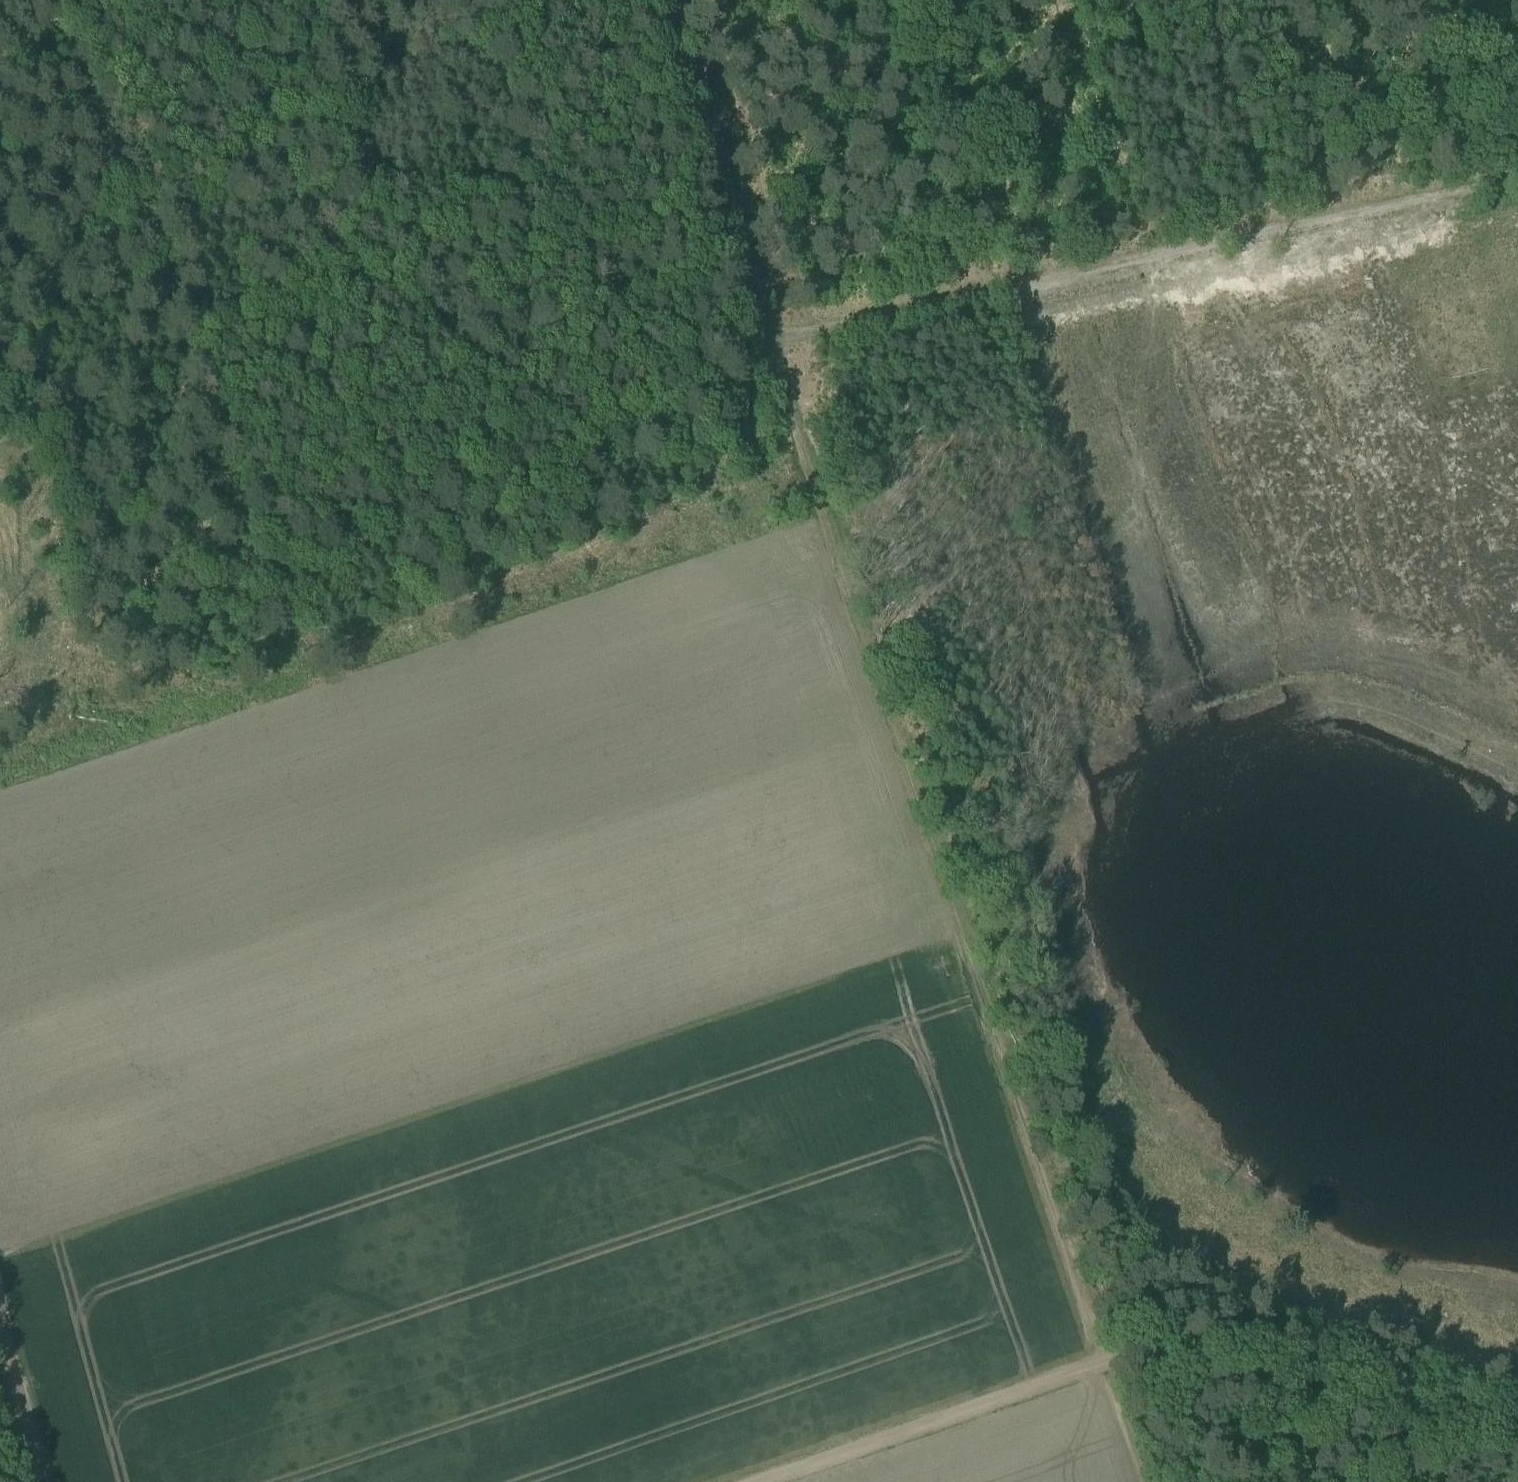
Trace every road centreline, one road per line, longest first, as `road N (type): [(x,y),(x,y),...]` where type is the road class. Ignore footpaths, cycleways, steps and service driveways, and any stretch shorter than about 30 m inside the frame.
road 1 (track): [(987,1054),(768,345)]
road 2 (track): [(826,333),(1517,179)]
road 3 (track): [(1100,1365),(1152,1354),(1199,1355),(1401,1415),(1517,1422)]
road 4 (track): [(650,0),(768,345)]
road 5 (track): [(1100,1365),(766,1481)]
road 6 (track): [(45,1481),(0,1327)]

